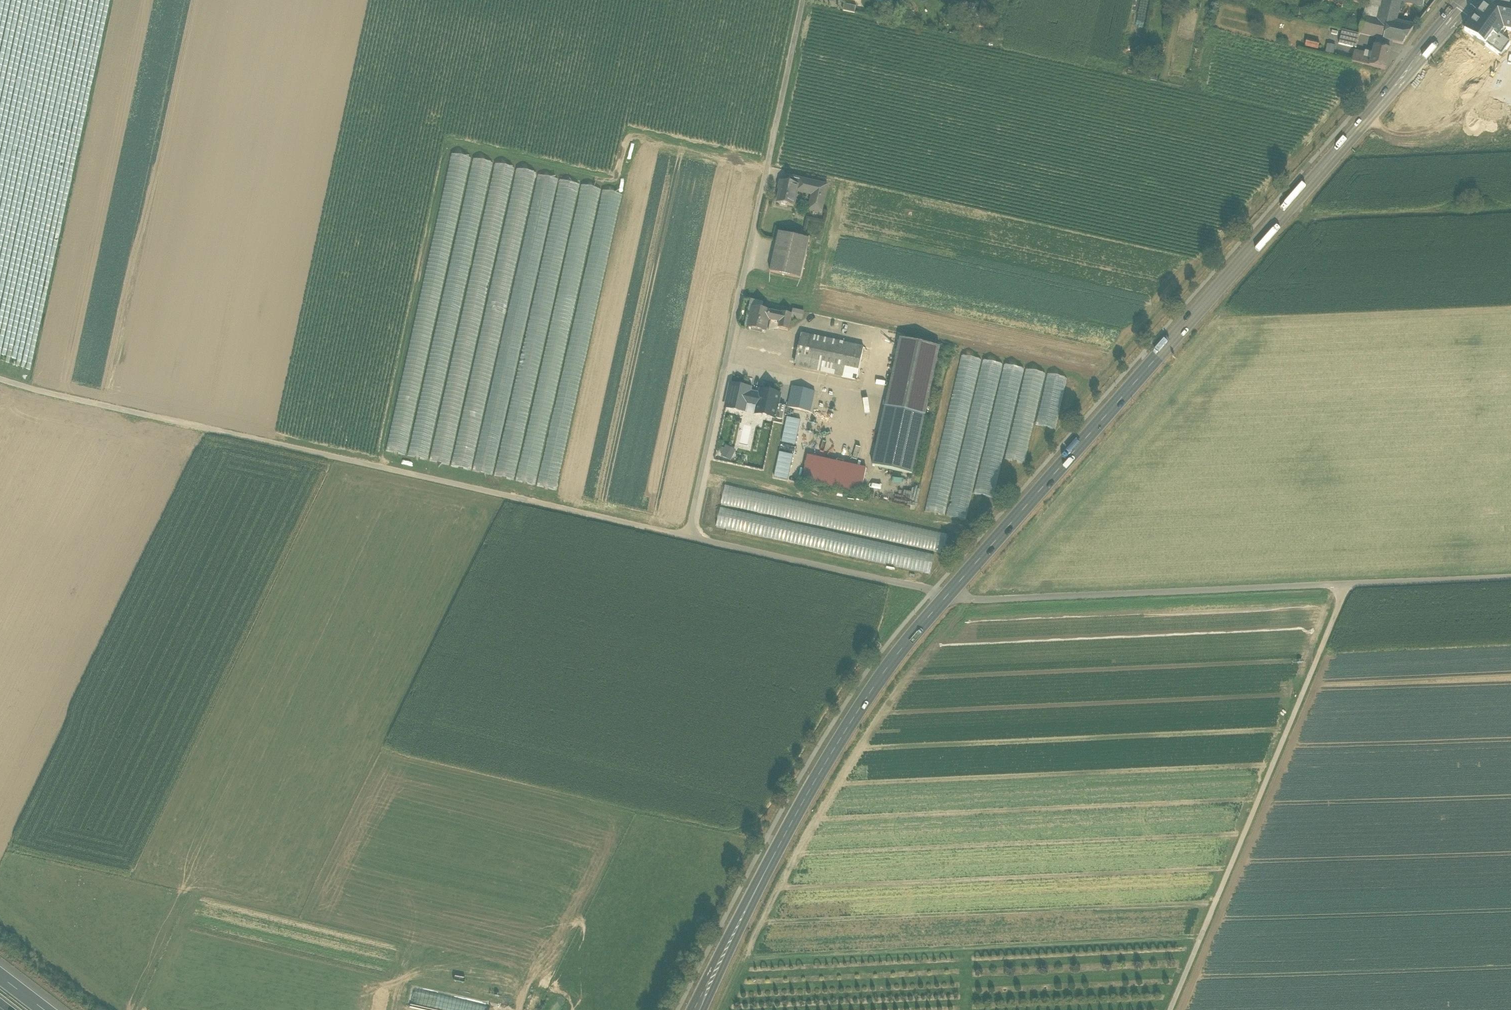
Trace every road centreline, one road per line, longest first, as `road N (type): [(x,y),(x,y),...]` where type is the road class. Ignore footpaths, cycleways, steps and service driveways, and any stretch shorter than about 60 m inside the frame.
road 1 (primary): [(697,1009),(800,807),(887,668),(1465,0)]
road 2 (track): [(0,379),(947,596)]
road 3 (track): [(1510,576),(971,602),(947,596)]
road 4 (residential): [(688,536),(804,0)]
road 5 (track): [(1347,585),(1171,1009)]

